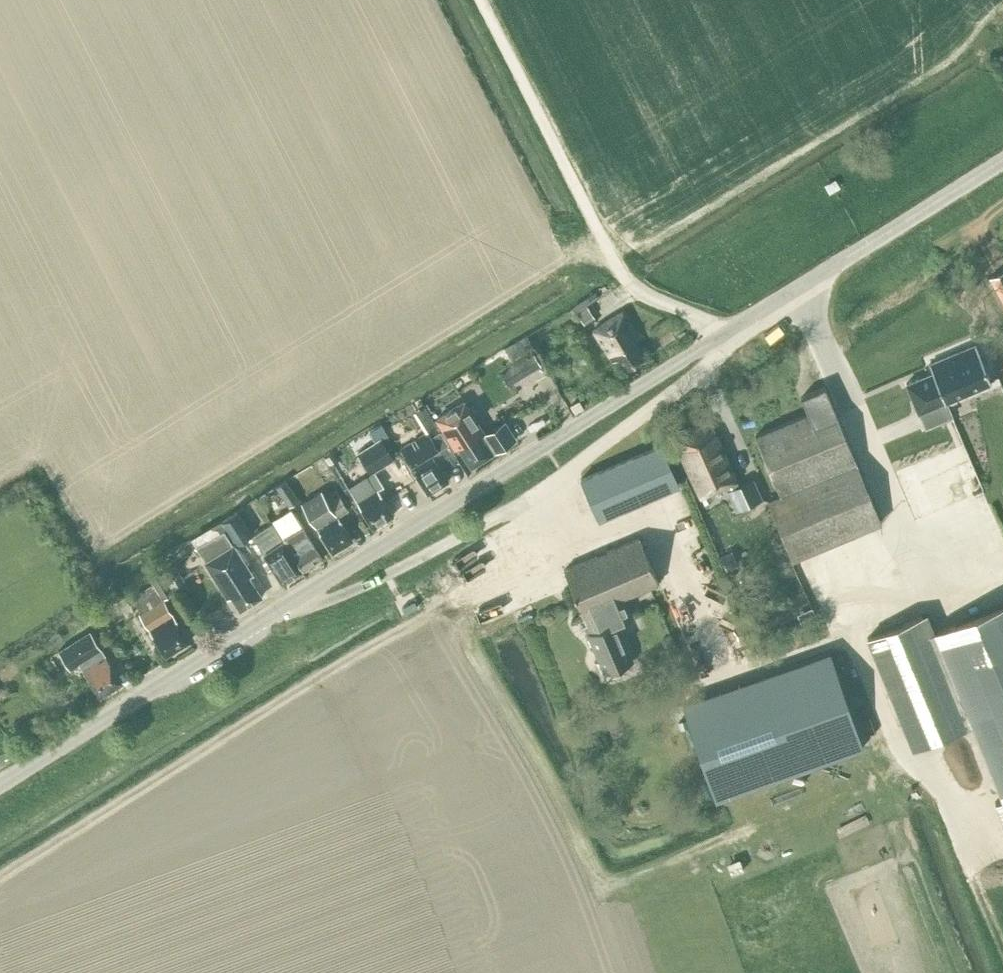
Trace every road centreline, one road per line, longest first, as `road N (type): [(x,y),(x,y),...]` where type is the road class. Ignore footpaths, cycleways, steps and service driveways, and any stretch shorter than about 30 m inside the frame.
road 1 (unclassified): [(0,784),(1002,159)]
road 2 (track): [(479,0),(624,276),(655,301),(695,317),(713,341)]

